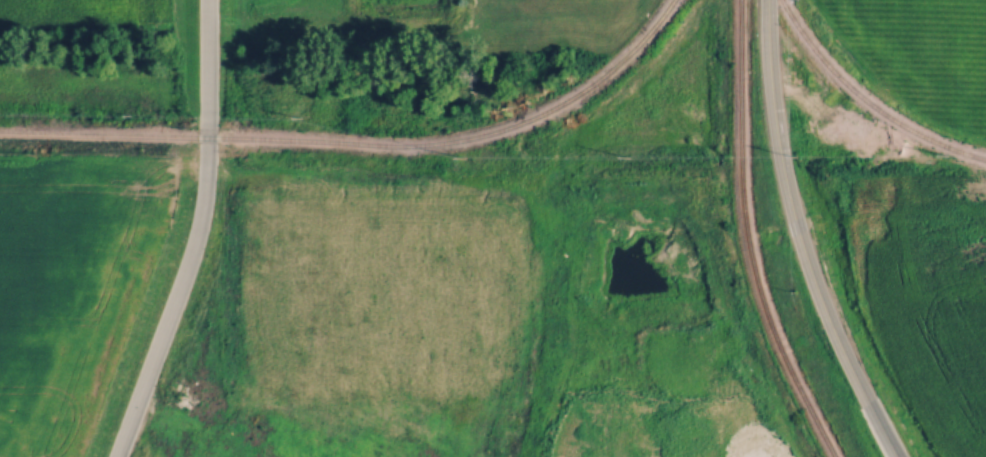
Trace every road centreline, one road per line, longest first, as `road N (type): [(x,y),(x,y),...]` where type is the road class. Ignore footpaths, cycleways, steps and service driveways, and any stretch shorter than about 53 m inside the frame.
road 1 (residential): [(898,456),(831,329),(785,194),(767,0)]
road 2 (residential): [(119,456),(202,229),(209,0)]

